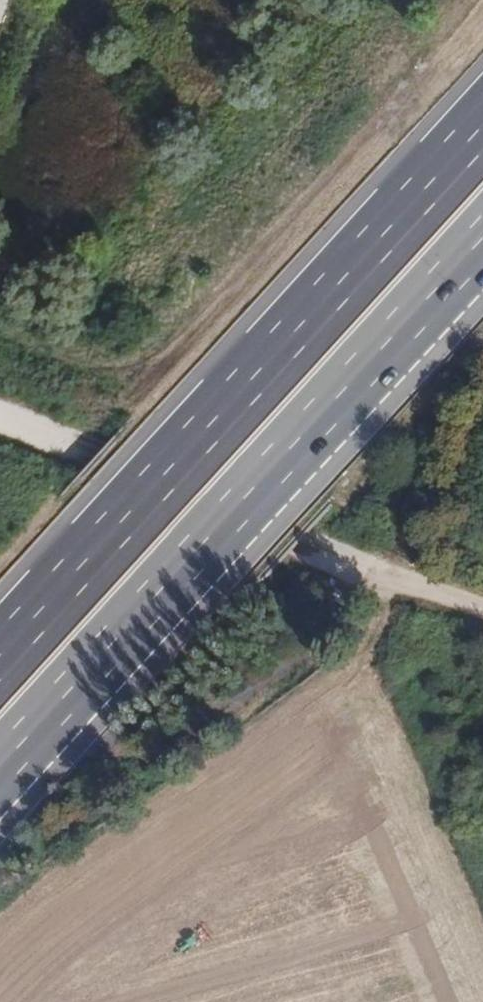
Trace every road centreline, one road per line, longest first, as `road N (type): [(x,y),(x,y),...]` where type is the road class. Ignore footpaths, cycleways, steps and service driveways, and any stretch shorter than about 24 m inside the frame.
road 1 (motorway): [(482,125),(0,654)]
road 2 (motorway): [(0,781),(482,252)]
road 3 (track): [(0,420),(319,545)]
road 4 (track): [(482,617),(319,545)]

